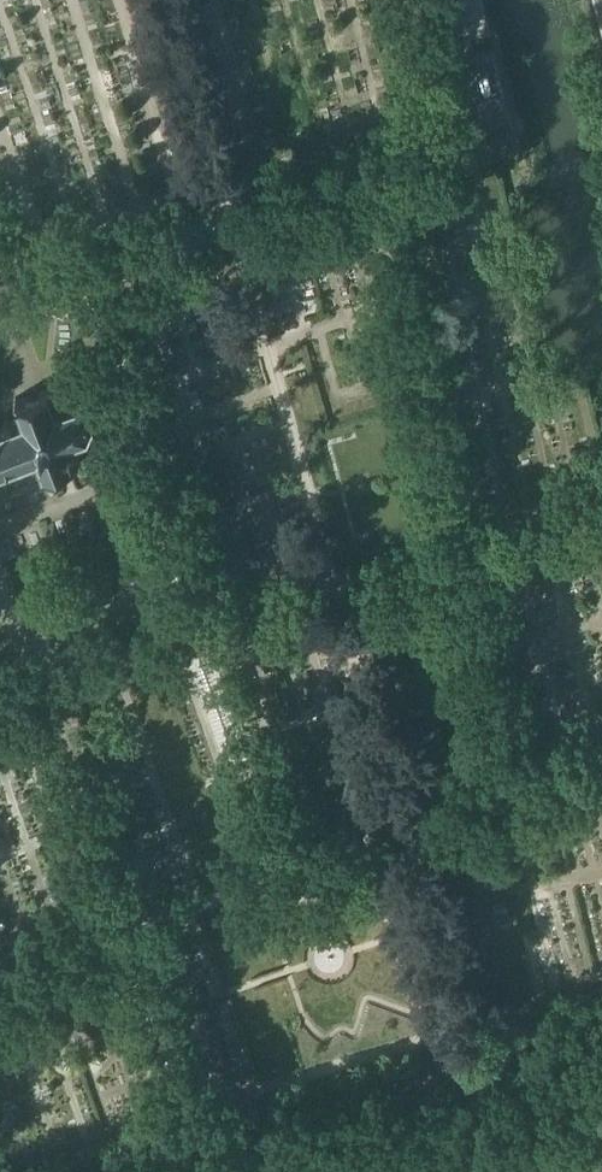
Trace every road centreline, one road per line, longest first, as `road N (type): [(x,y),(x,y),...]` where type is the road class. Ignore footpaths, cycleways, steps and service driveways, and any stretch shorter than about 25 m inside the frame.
road 1 (residential): [(471,1168),(601,1127)]

